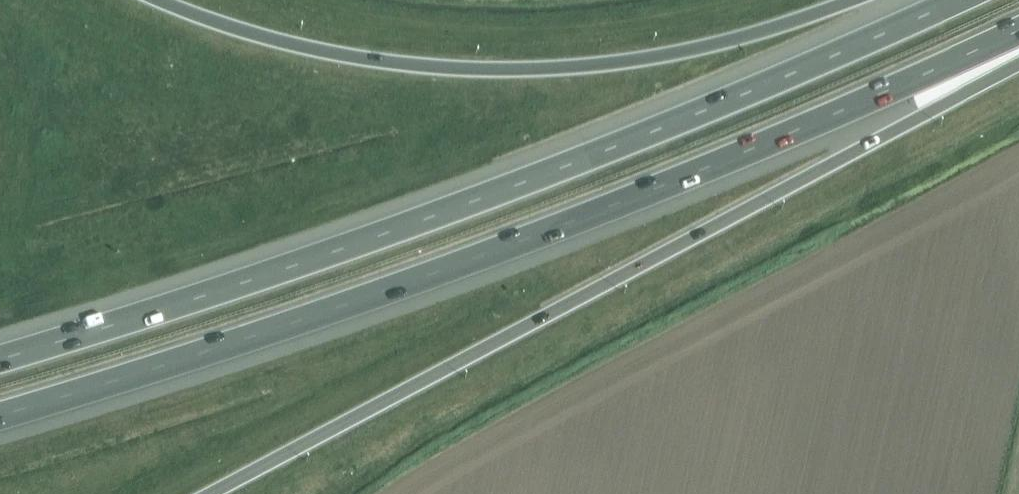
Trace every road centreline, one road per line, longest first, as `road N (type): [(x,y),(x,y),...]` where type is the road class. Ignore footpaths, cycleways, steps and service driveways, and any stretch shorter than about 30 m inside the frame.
road 1 (motorway): [(0,414),(350,308),(631,200),(1018,29)]
road 2 (motorway): [(953,0),(466,205),(0,361)]
road 3 (motorway): [(214,493),(1018,65)]
road 4 (motorway): [(849,0),(657,57),(521,71),(343,55),(254,35),(160,0)]

